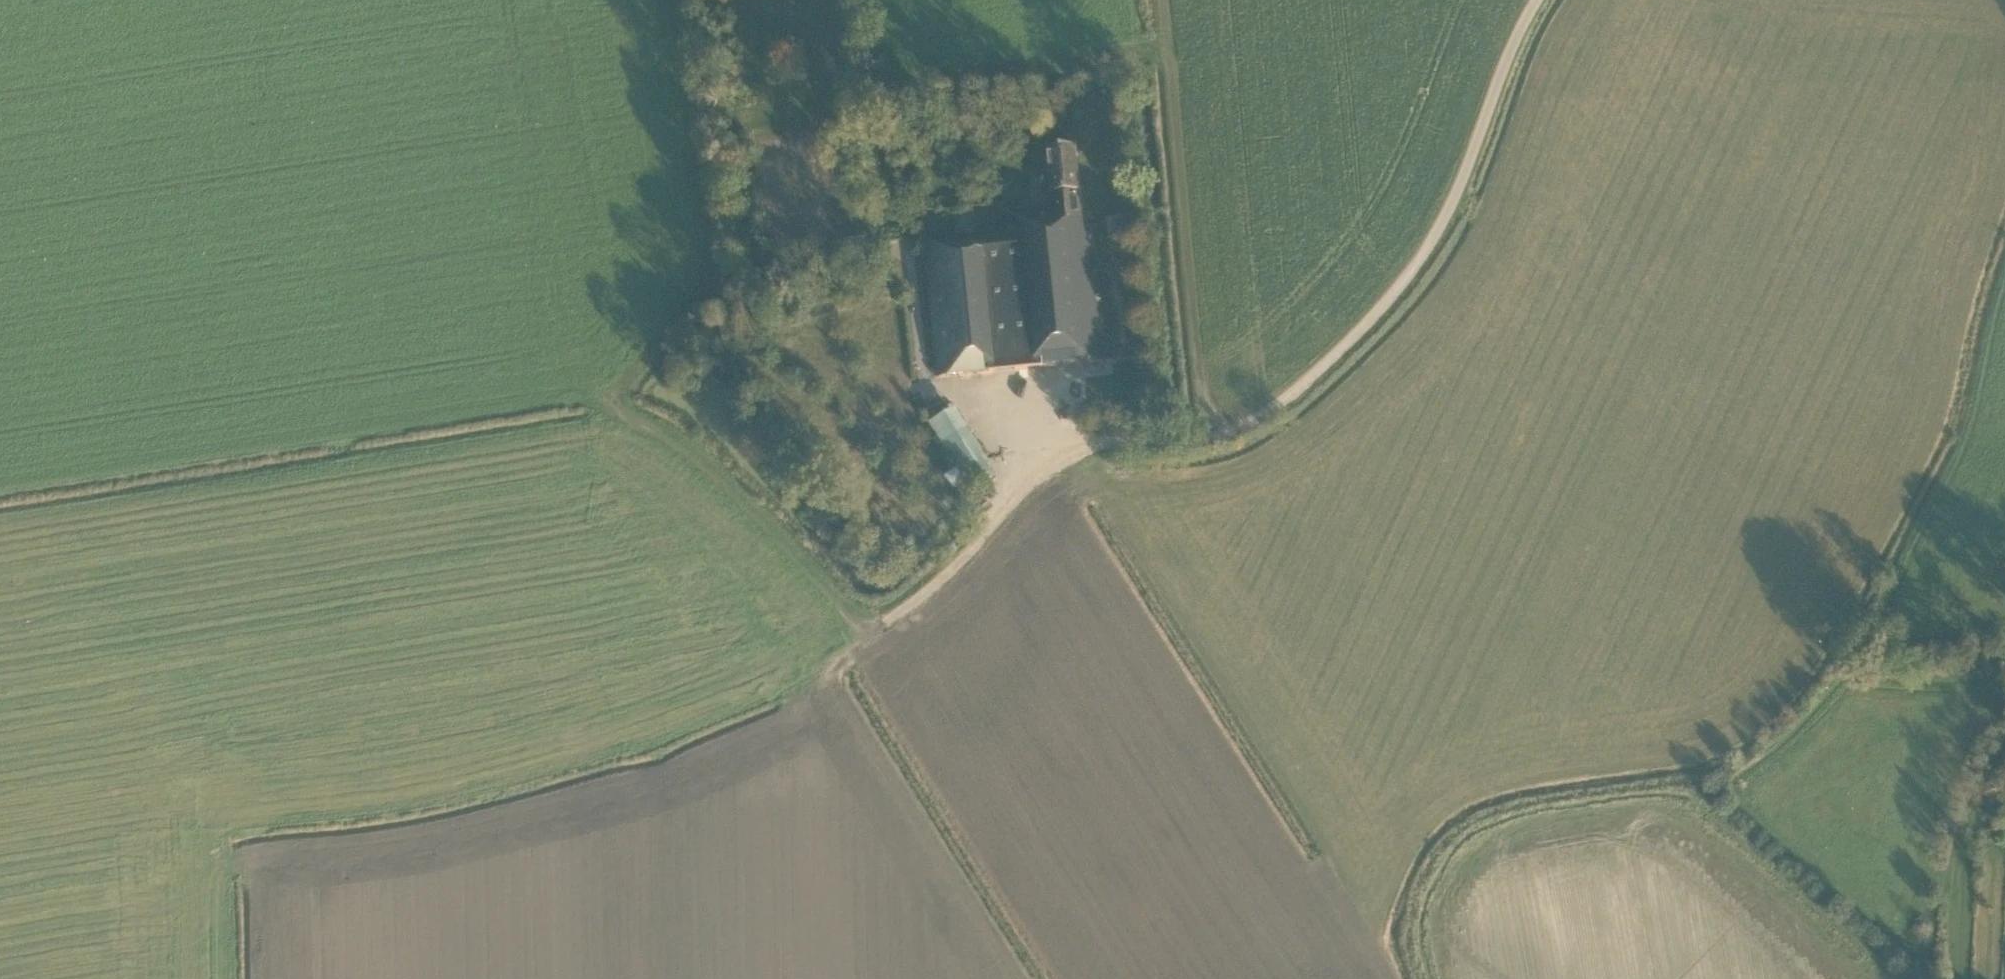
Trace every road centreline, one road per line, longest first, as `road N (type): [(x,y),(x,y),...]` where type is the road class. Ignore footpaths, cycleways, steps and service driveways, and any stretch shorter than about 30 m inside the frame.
road 1 (unclassified): [(1540,0),(1436,238),(1279,401),(1227,429),(1067,450),(926,595),(652,747)]

